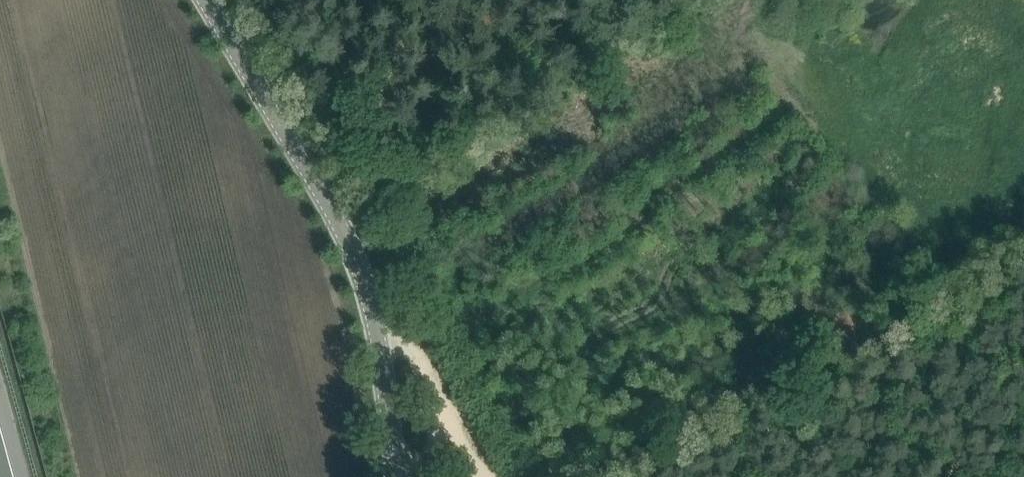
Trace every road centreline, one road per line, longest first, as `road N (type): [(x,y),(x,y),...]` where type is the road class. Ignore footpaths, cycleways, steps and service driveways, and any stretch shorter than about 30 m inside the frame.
road 1 (tertiary): [(393,476),(373,325),(346,241),(204,0)]
road 2 (track): [(483,476),(452,448),(433,388),(359,280)]
road 3 (track): [(943,476),(1023,370)]

